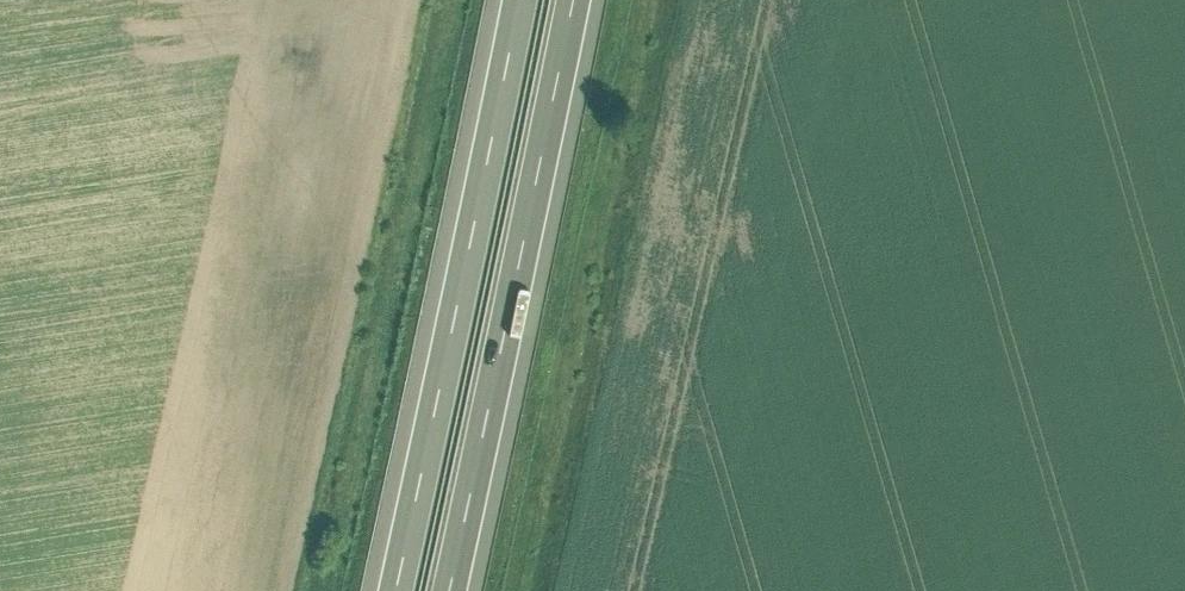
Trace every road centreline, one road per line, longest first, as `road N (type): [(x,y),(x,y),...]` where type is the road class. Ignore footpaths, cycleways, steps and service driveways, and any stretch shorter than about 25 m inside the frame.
road 1 (motorway): [(449,590),(572,0)]
road 2 (motorway): [(519,0),(396,590)]

